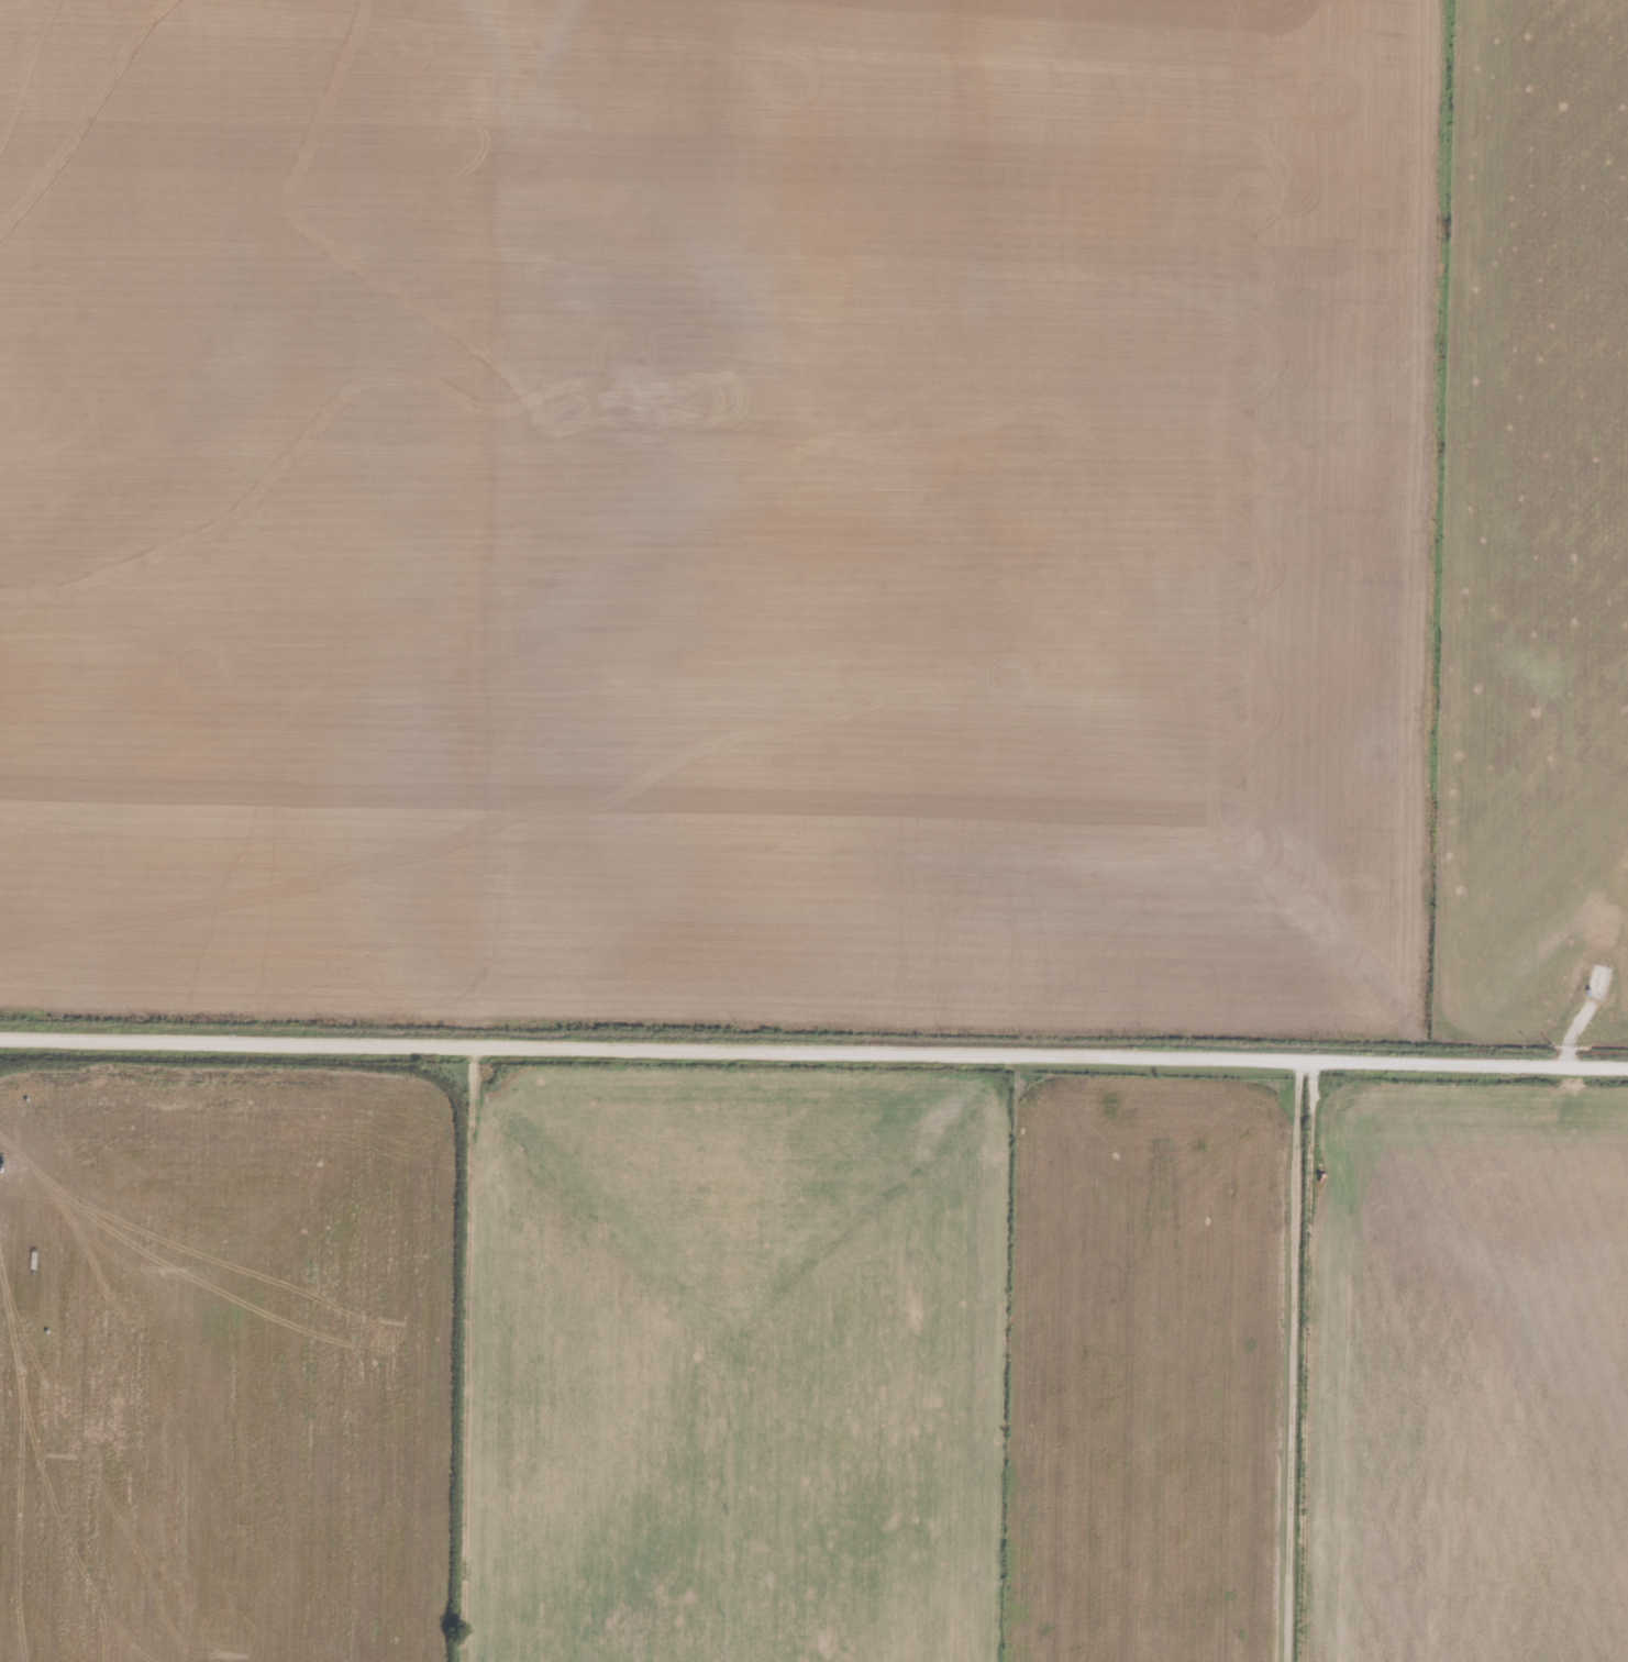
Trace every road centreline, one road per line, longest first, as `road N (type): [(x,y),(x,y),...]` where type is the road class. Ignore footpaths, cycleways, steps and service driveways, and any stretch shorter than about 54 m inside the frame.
road 1 (residential): [(0,1033),(1627,1072)]
road 2 (track): [(478,1661),(485,1048)]
road 3 (residential): [(1289,1065),(1283,1661)]

